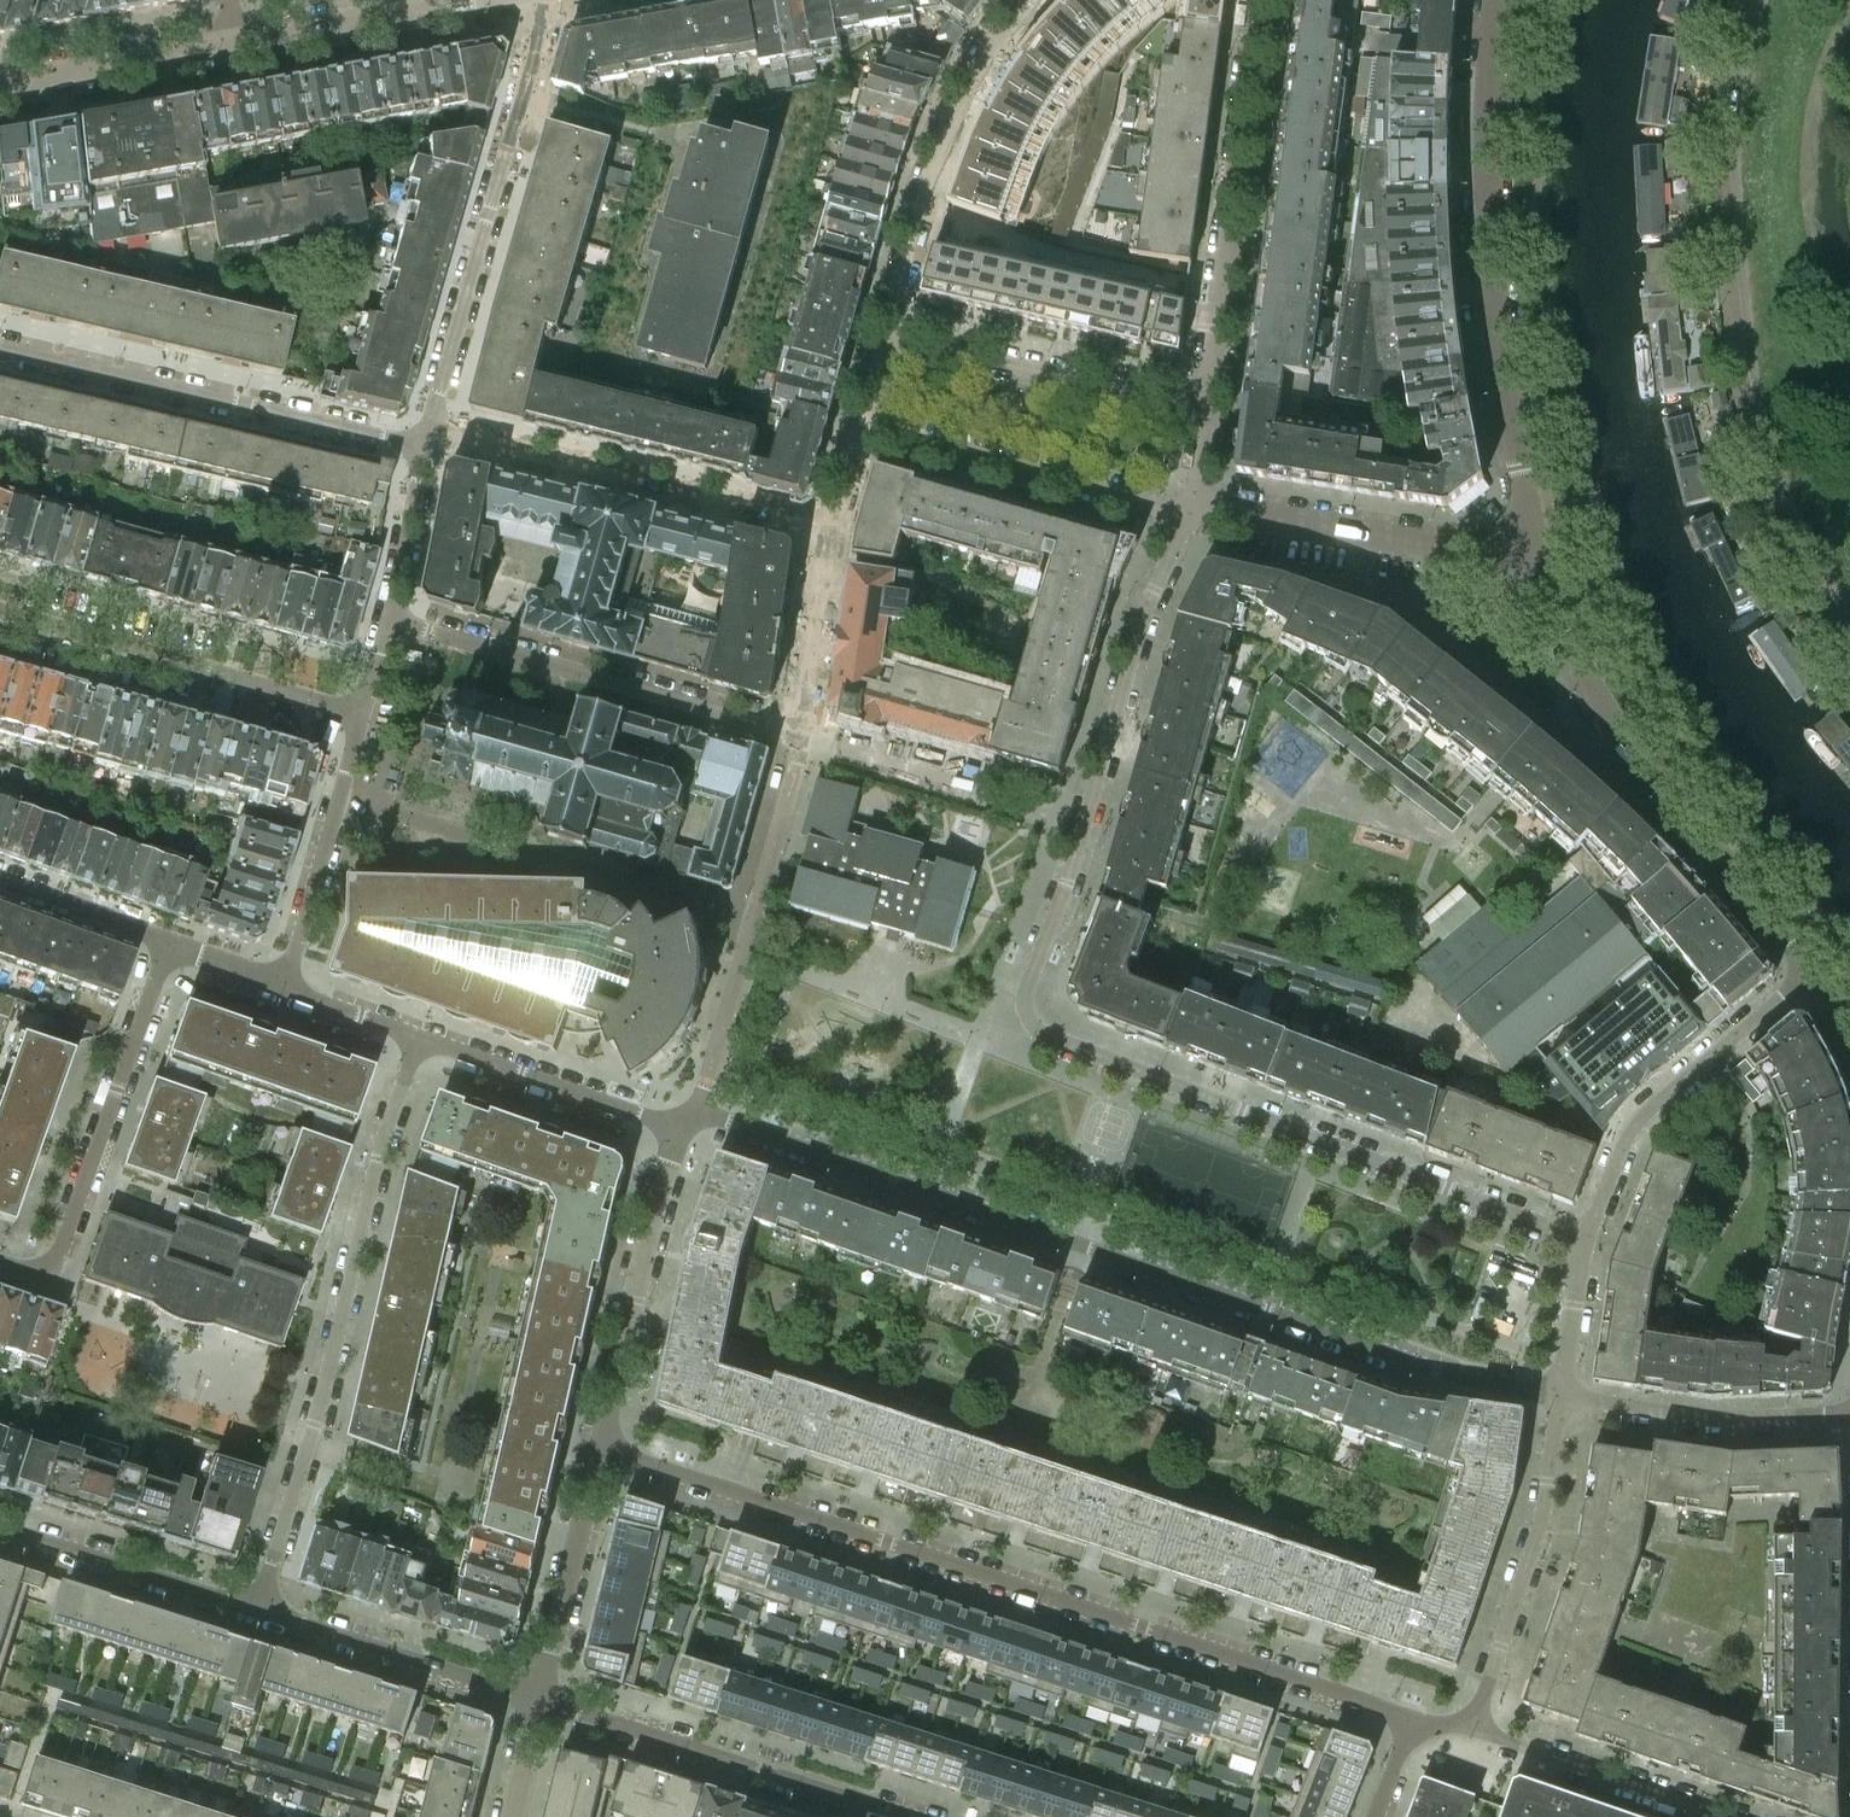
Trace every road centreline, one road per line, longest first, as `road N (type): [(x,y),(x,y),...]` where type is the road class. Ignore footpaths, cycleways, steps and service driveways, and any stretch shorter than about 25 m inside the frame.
road 1 (residential): [(1585,1239),(1057,1041),(1026,1019),(1023,996),(1066,883),(1146,604),(1194,507)]
road 2 (residential): [(679,1130),(694,1116),(726,1121),(1467,1381),(1561,1393)]
road 3 (residential): [(1413,1719),(602,1447)]
road 4 (residential): [(1746,0),(1721,103),(1720,154),(1738,382),(1791,543),(1849,646)]
road 5 (residential): [(255,1604),(419,1038)]
road 6 (residential): [(1496,0),(1491,165),(1497,310),(1537,552)]
road 7 (residential): [(1537,552),(1621,733),(1811,971)]
road 8 (residential): [(534,0),(539,31),(427,437)]
road 9 (residential): [(427,437),(383,437),(0,347)]
road 10 (residential): [(390,620),(801,736)]
road 11 (residential): [(832,528),(459,437),(427,437)]
road 12 (residential): [(1262,0),(1206,409)]
road 13 (residential): [(0,1262),(47,1272),(62,1249),(171,943)]
road 14 (residential): [(539,1699),(908,1816)]
road 15 (residential): [(0,610),(361,712)]
road 16 (residential): [(883,333),(937,146),(995,35),(1026,0)]
road 17 (residential): [(1585,1239),(1631,1128),(1811,971)]
road 18 (residential): [(859,421),(1153,505),(1194,507)]
road 19 (residential): [(1474,1727),(1540,1526),(1561,1393)]
road 20 (residential): [(1206,409),(883,333)]
road 21 (residential): [(602,1447),(679,1130)]
road 22 (residential): [(539,1699),(255,1604)]
road 23 (residential): [(1849,1414),(1710,1418),(1561,1393)]
road 24 (residential): [(361,712),(282,985)]
road 25 (residential): [(419,1038),(679,1130)]
road 26 (residential): [(1194,507),(1463,549)]
road 27 (residential): [(1726,1816),(1474,1727)]
road 28 (residential): [(255,1604),(0,1526)]
road 29 (residential): [(539,1699),(602,1447)]
road 30 (residential): [(213,43),(454,0)]
road 31 (residential): [(0,86),(213,43)]
road 32 (residential): [(801,736),(832,528)]
road 33 (residential): [(801,736),(980,794)]
road 34 (residential): [(427,437),(390,620)]
road 35 (residential): [(171,943),(0,881)]
road 36 (residential): [(1561,1393),(1585,1239)]
road 37 (residential): [(282,985),(419,1038)]
road 38 (residential): [(511,1816),(539,1699)]

